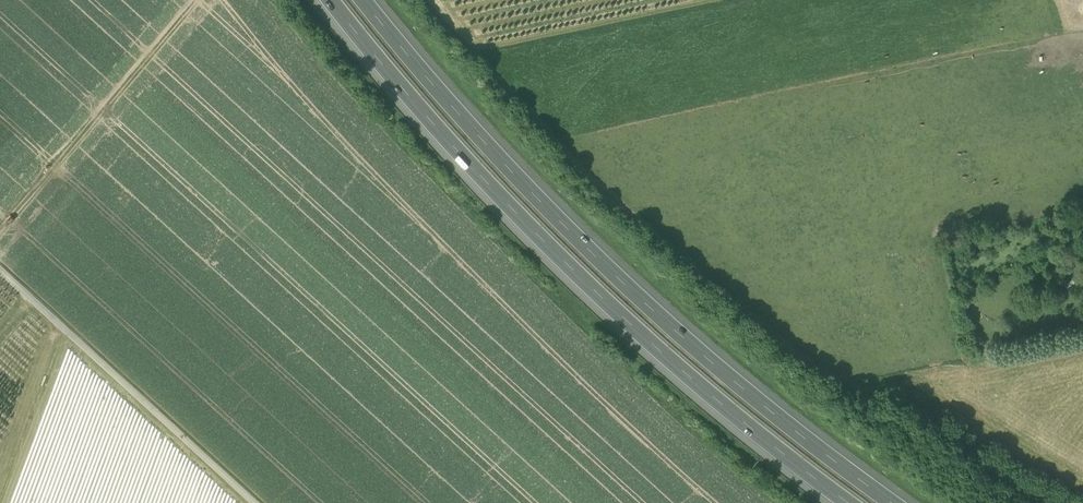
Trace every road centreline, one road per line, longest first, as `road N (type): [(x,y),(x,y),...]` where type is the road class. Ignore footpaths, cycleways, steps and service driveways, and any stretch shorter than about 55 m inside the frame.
road 1 (motorway): [(895,502),(752,394),(559,219),(365,0)]
road 2 (motorway): [(334,0),(547,242),(641,332),(851,502)]
road 3 (track): [(0,272),(253,502)]
road 4 (track): [(68,334),(8,502)]

